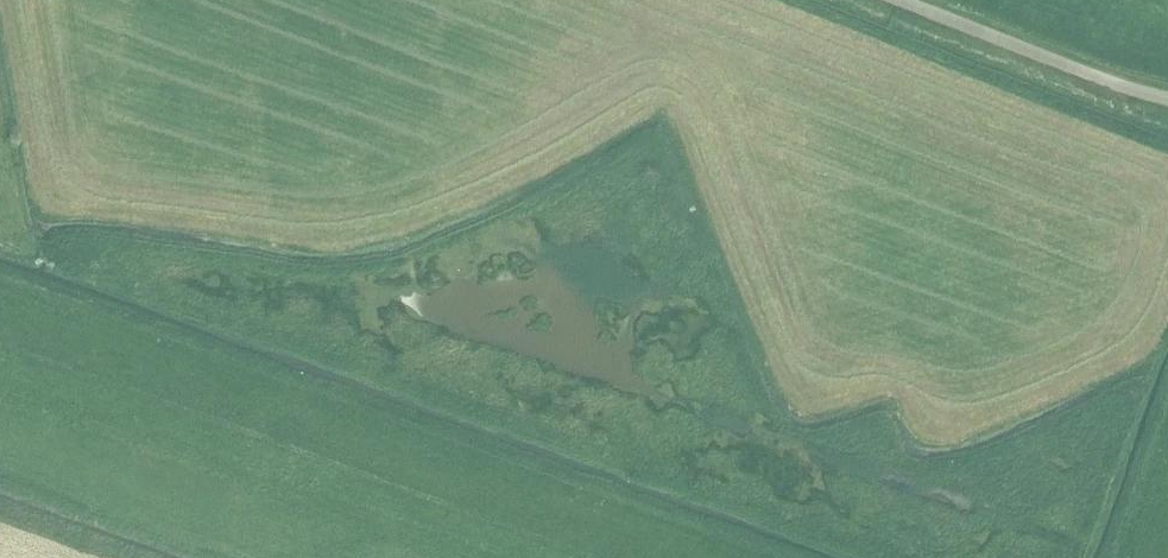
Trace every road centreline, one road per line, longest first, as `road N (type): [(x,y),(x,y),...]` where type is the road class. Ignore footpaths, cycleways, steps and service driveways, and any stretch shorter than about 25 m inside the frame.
road 1 (unclassified): [(1167,98),(909,0)]

